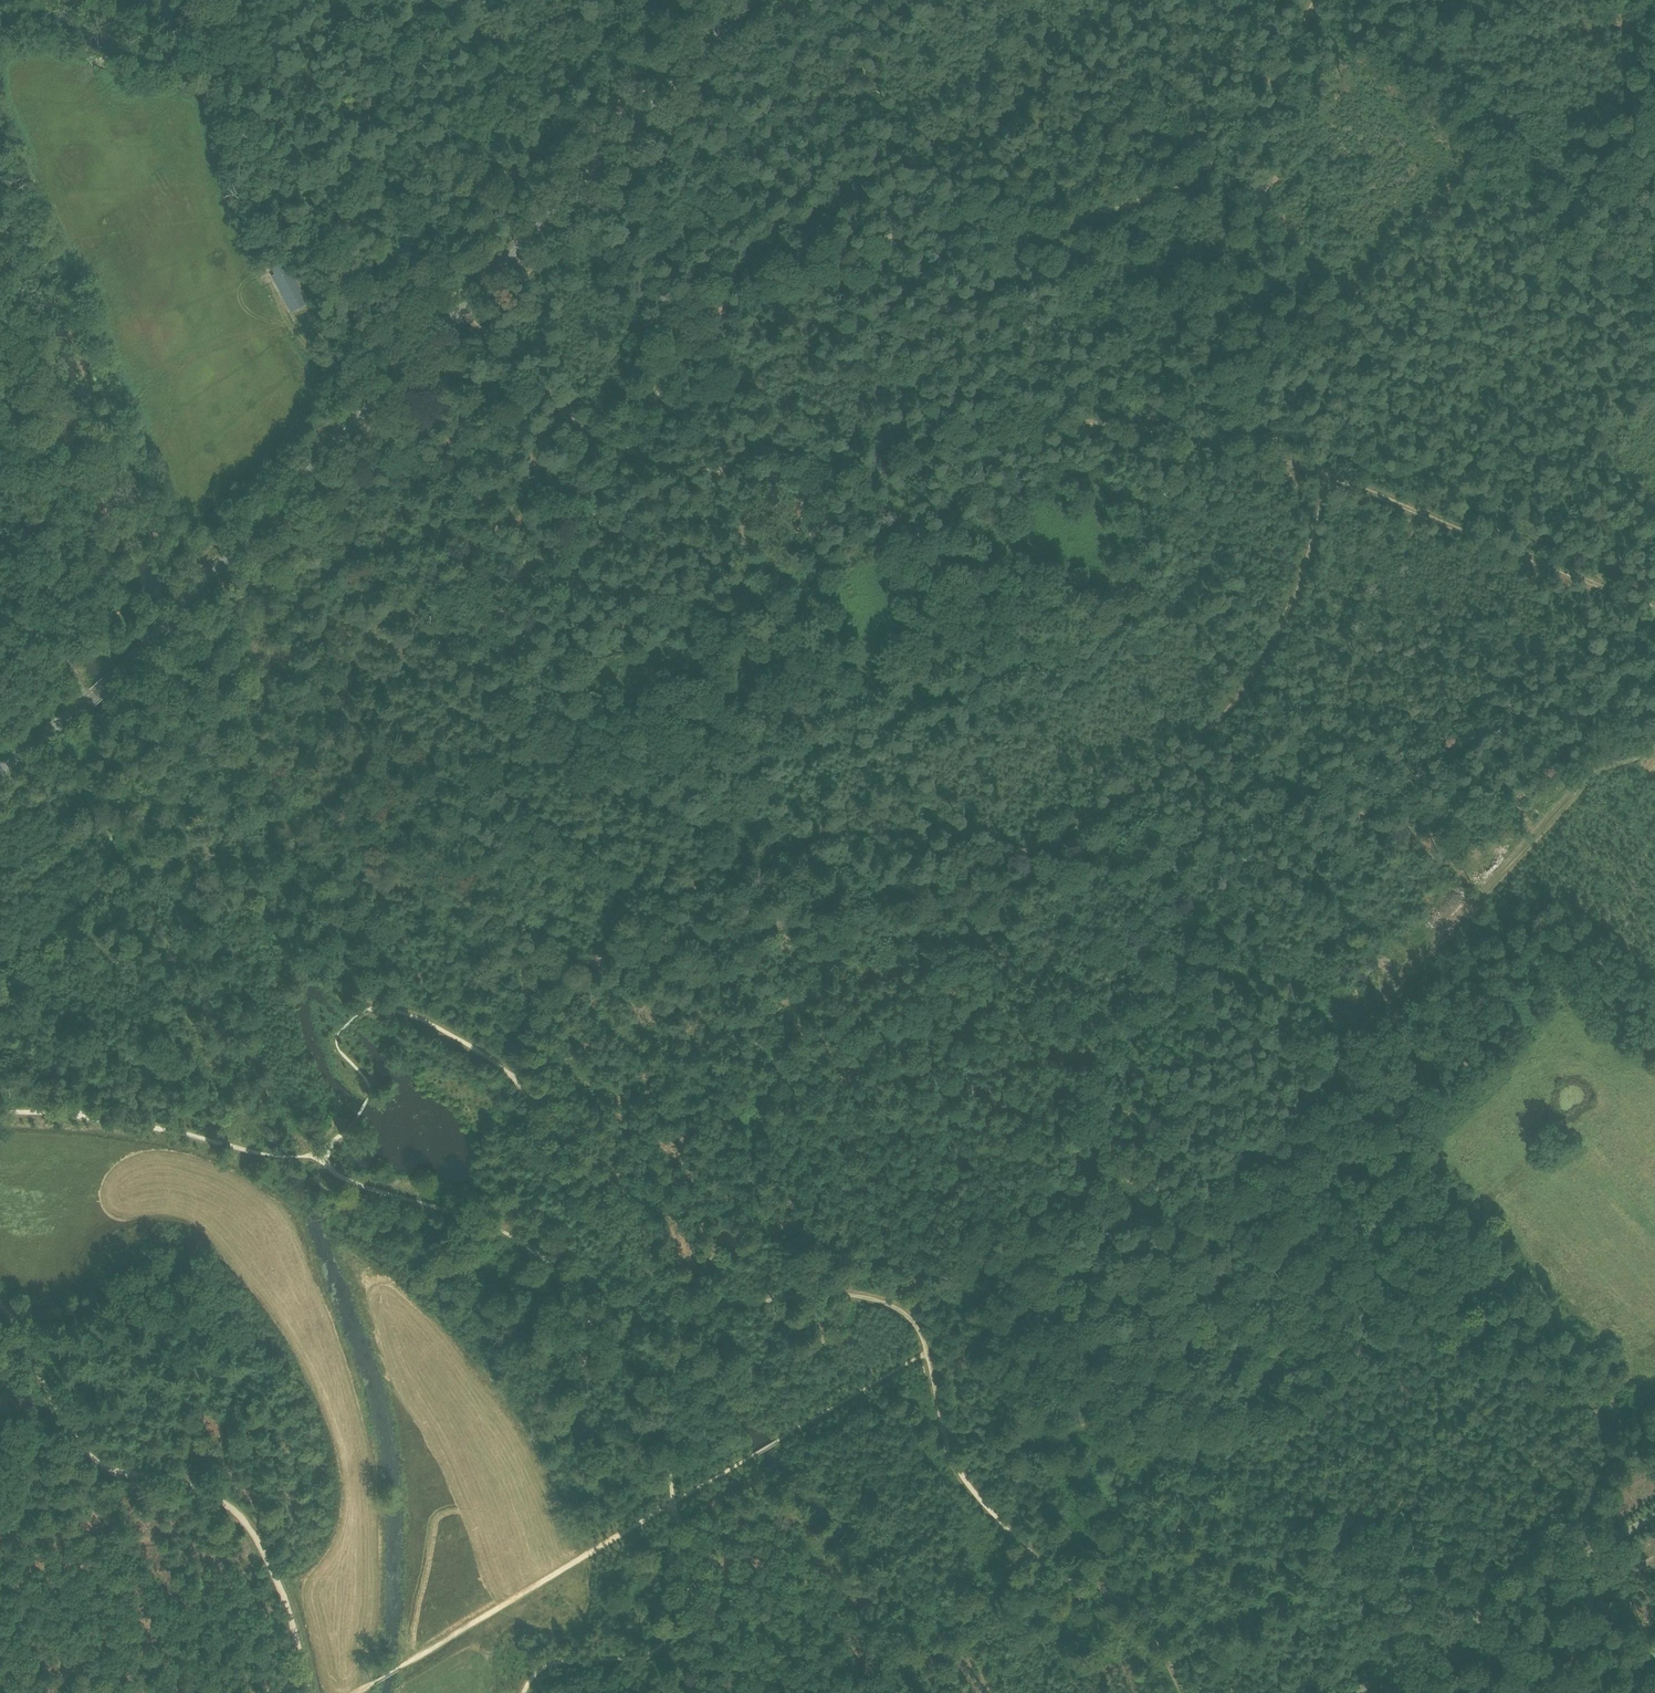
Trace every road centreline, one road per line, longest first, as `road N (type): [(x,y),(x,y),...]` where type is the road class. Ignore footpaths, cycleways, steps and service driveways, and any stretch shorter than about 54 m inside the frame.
road 1 (track): [(1654,601),(1296,463),(1156,427),(1004,423),(774,477),(715,479),(656,468),(615,448),(654,392),(702,345),(827,258),(878,242),(1062,225),(1175,190),(1252,125),(1313,0)]
road 2 (track): [(1331,475),(1304,581),(1281,631),(1253,677),(1153,776),(1071,824),(896,890),(642,947),(557,977),(529,1001)]
road 3 (tertiary): [(83,706),(280,511),(759,0)]
road 4 (track): [(597,477),(572,628),(530,770),(523,860),(535,1104)]
road 5 (unclassified): [(1357,1692),(1654,1512)]
road 6 (unclassified): [(83,706),(0,449)]
road 7 (track): [(583,425),(533,382),(477,303)]

